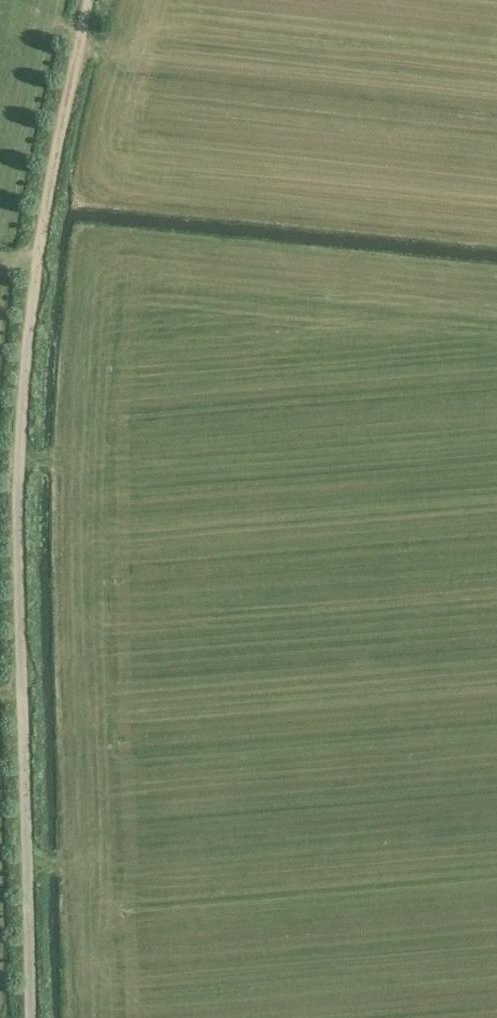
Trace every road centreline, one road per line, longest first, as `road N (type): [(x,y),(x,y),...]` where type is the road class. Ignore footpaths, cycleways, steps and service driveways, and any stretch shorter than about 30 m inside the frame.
road 1 (unclassified): [(30,1017),(18,495),(24,362),(44,202),(90,0)]

